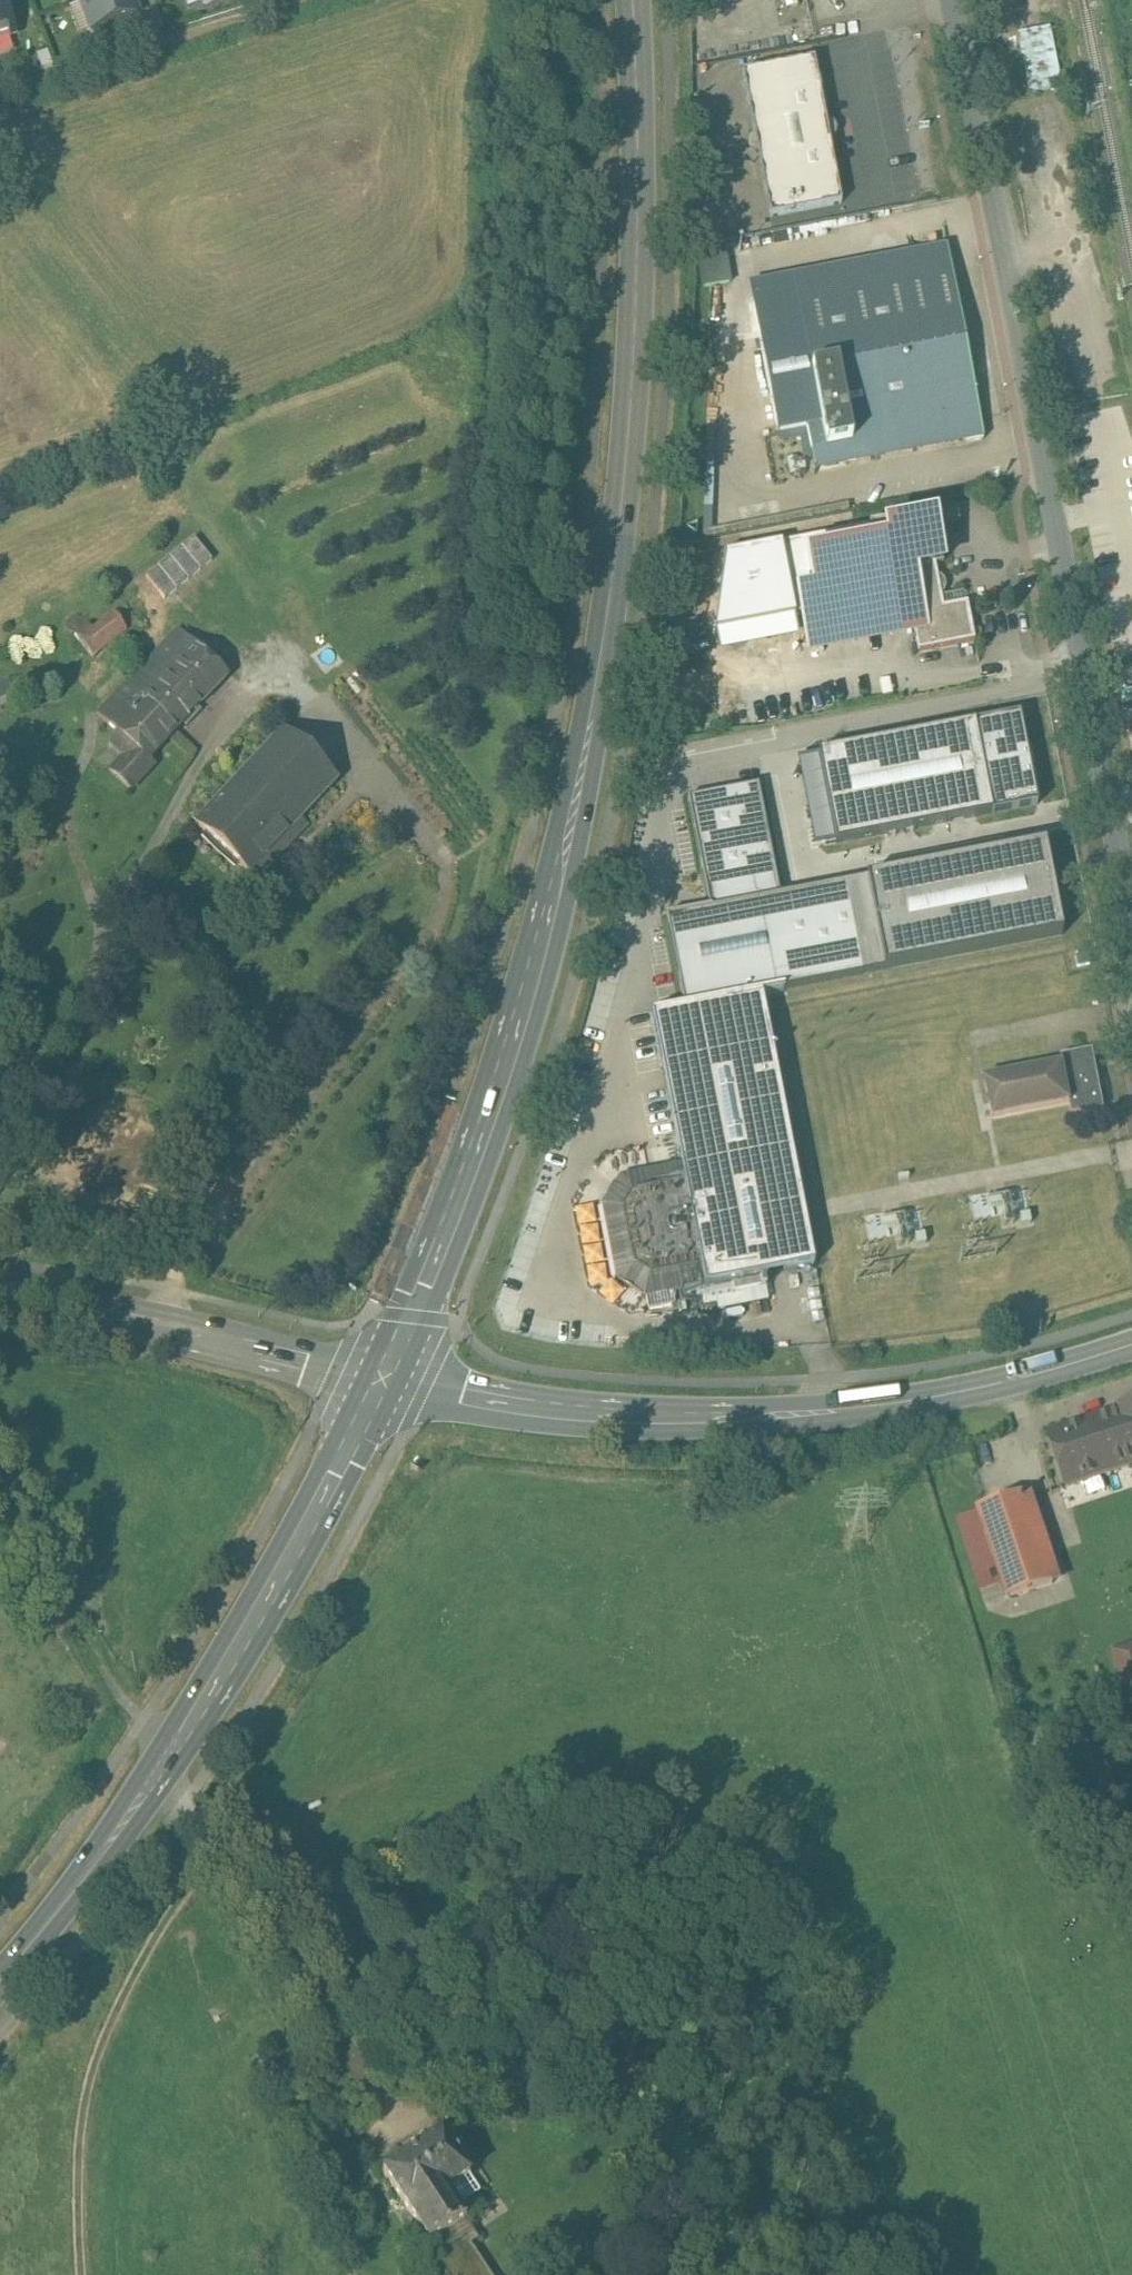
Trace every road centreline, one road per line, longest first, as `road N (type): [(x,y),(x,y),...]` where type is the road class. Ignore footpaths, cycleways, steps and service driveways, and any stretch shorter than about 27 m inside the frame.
road 1 (primary): [(382,1379),(432,1288),(518,1054),(609,619),(637,314),(633,0)]
road 2 (residential): [(1131,887),(956,0)]
road 3 (secondary): [(1131,1345),(921,1400),(718,1424),(547,1419),(459,1405),(382,1379)]
road 4 (primary): [(382,1379),(166,1757),(98,1860),(0,1980)]
road 5 (track): [(221,1856),(148,1958),(94,2063),(77,2197),(82,2274)]
road 6 (residential): [(0,1297),(156,1319),(382,1379)]
road 7 (track): [(288,0),(0,90)]
road 8 (track): [(0,1525),(166,1757)]

